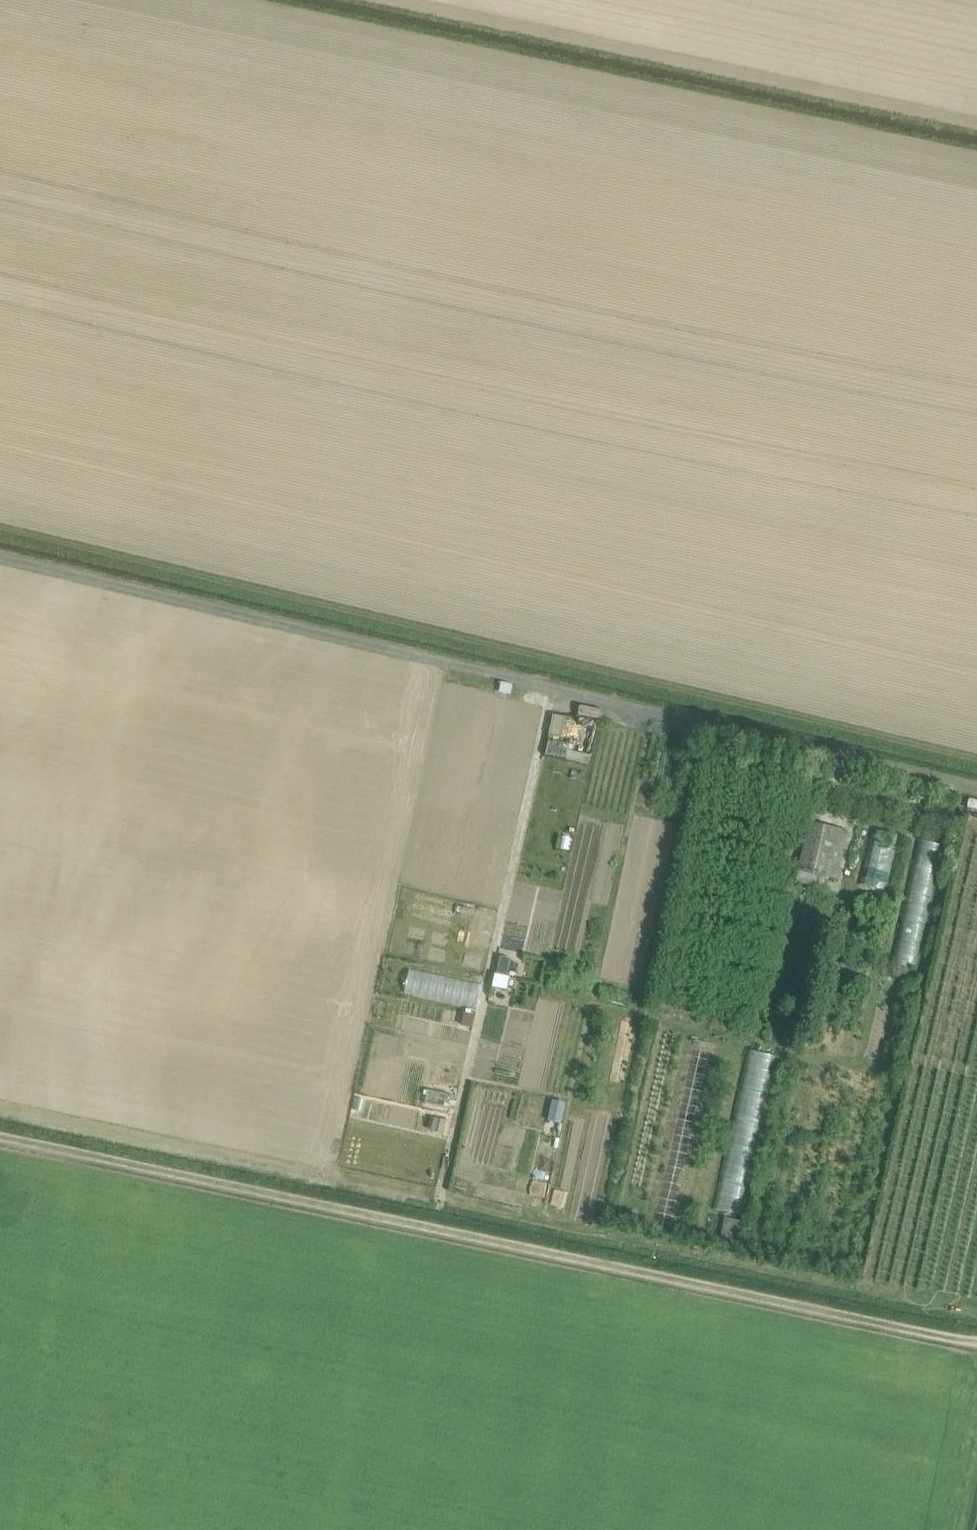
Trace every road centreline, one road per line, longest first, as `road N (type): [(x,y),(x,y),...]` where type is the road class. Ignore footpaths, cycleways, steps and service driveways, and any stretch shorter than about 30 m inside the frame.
road 1 (track): [(976,790),(0,559)]
road 2 (track): [(976,1342),(0,1135)]

